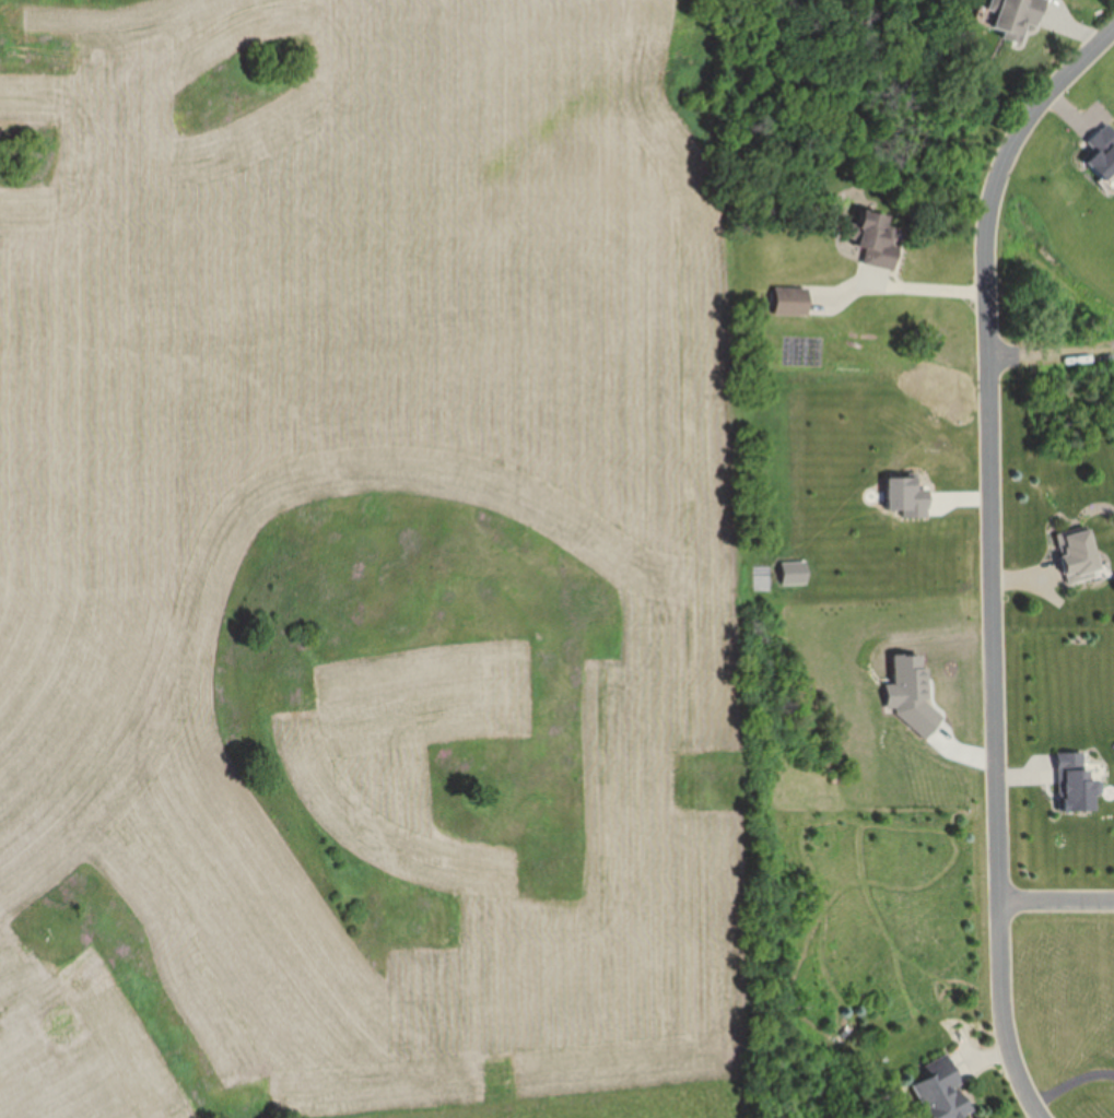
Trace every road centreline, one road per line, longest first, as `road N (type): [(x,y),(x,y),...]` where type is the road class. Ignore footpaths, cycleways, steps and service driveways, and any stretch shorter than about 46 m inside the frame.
road 1 (residential): [(1113,16),(1017,120),(992,185),(984,239),(1004,943),(1015,1056),(1041,1117)]

